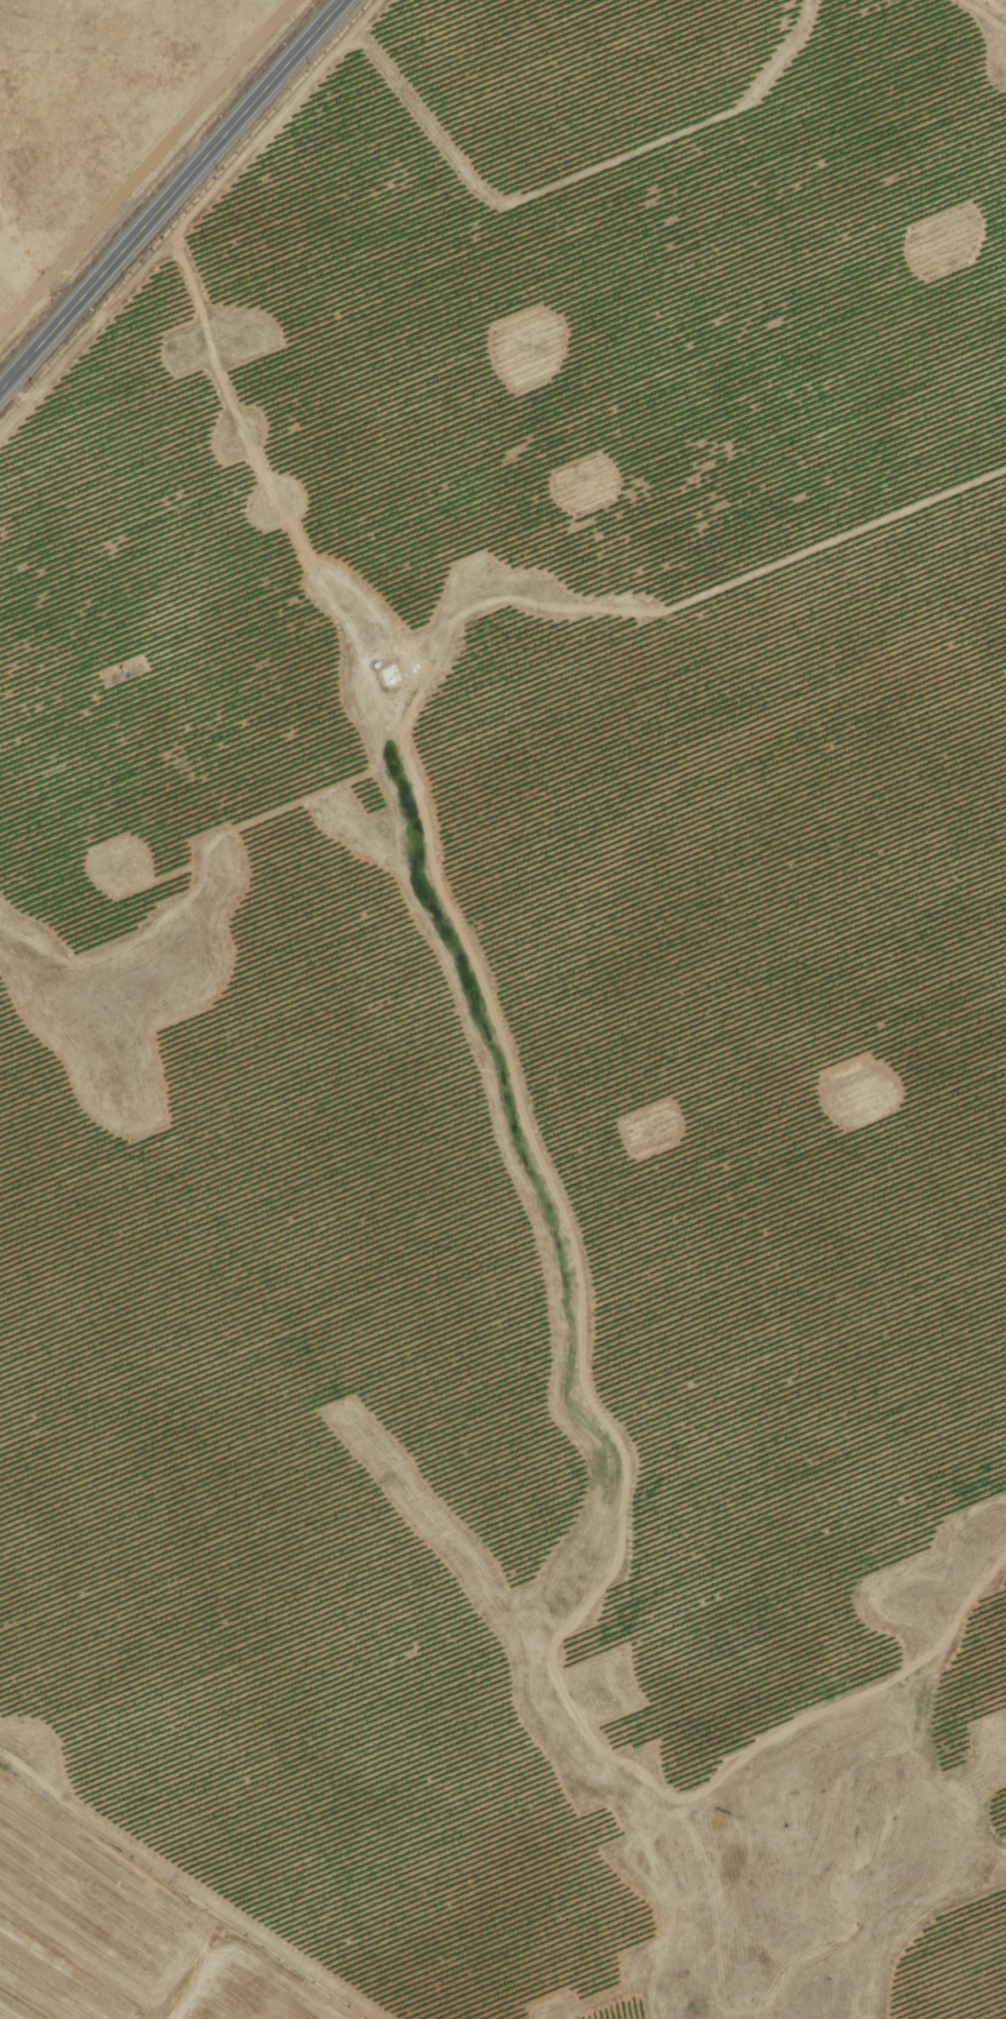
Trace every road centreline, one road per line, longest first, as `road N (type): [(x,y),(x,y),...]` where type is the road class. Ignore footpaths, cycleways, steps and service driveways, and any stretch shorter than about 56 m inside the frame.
road 1 (primary): [(360,0),(0,410)]

